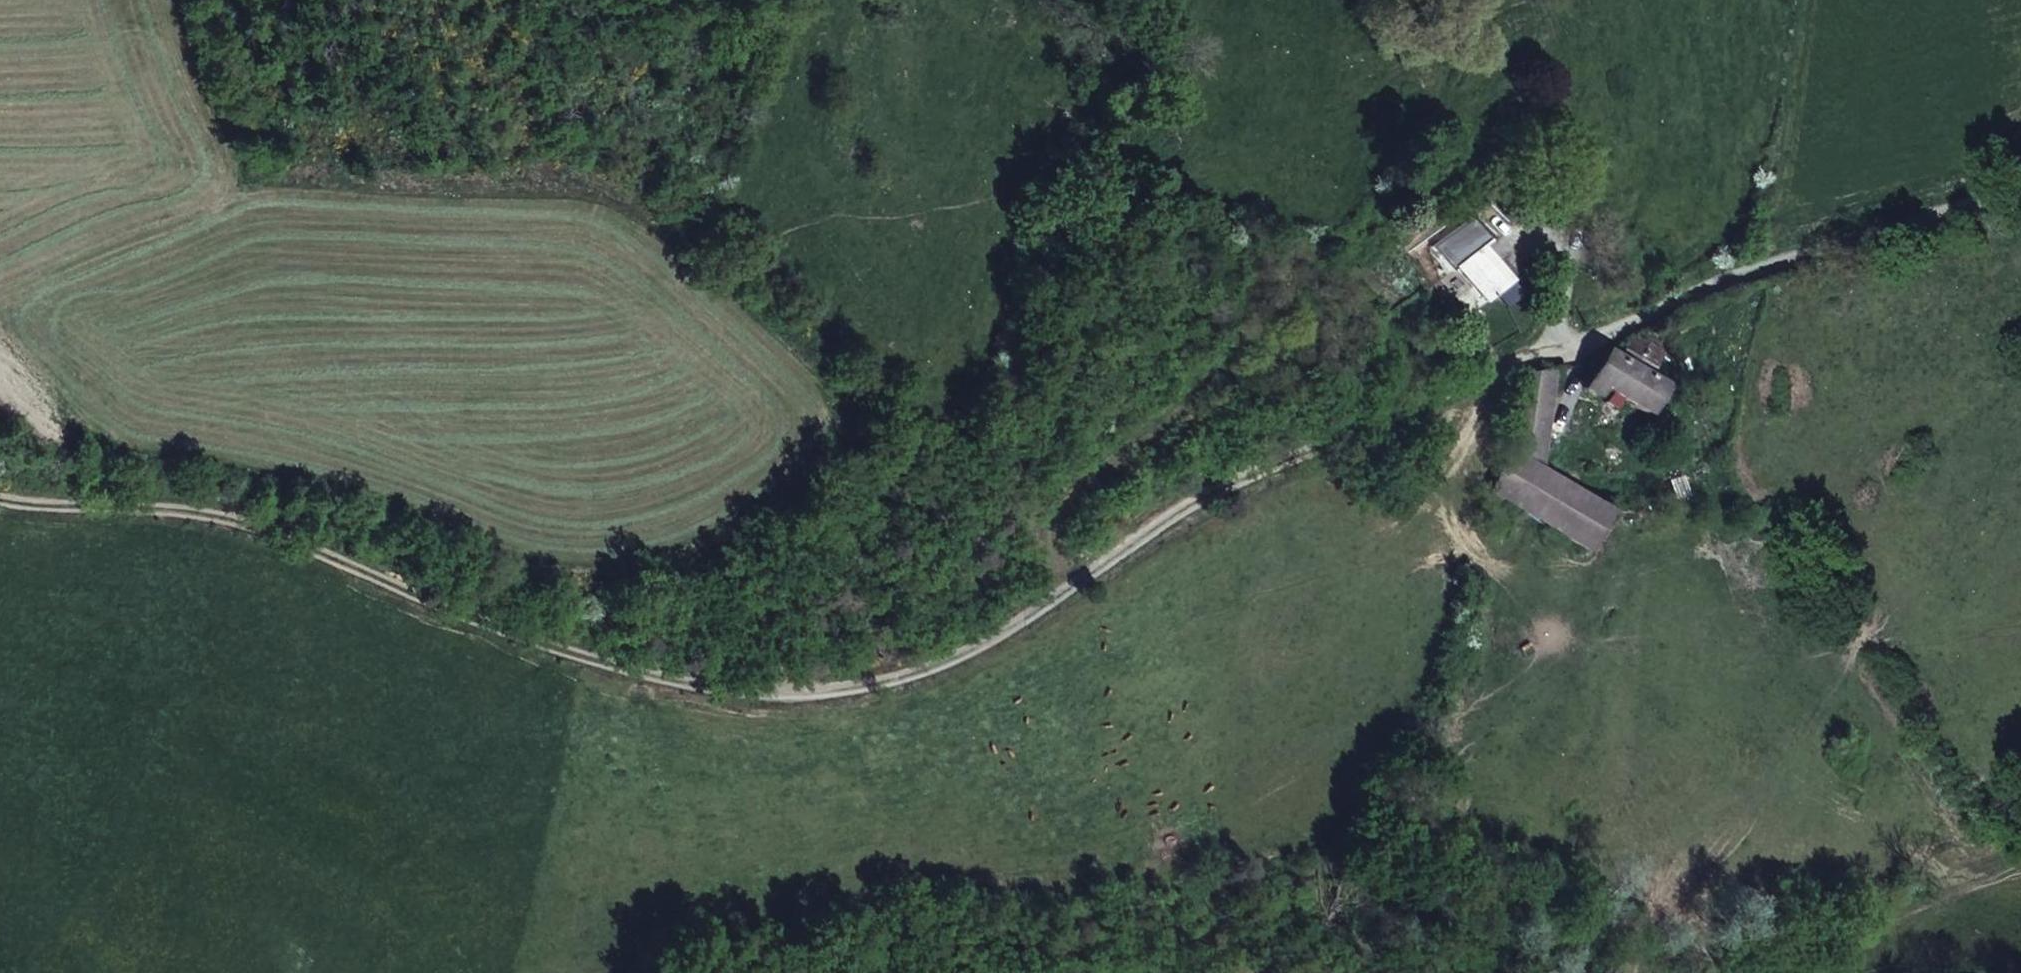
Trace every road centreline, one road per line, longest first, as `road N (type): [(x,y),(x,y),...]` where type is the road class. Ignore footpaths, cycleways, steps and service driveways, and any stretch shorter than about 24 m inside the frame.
road 1 (unclassified): [(2020,188),(1489,376),(1243,482),(983,648),(870,694),(802,699),(707,685),(524,640),(252,526),(174,509),(47,510),(0,497)]

